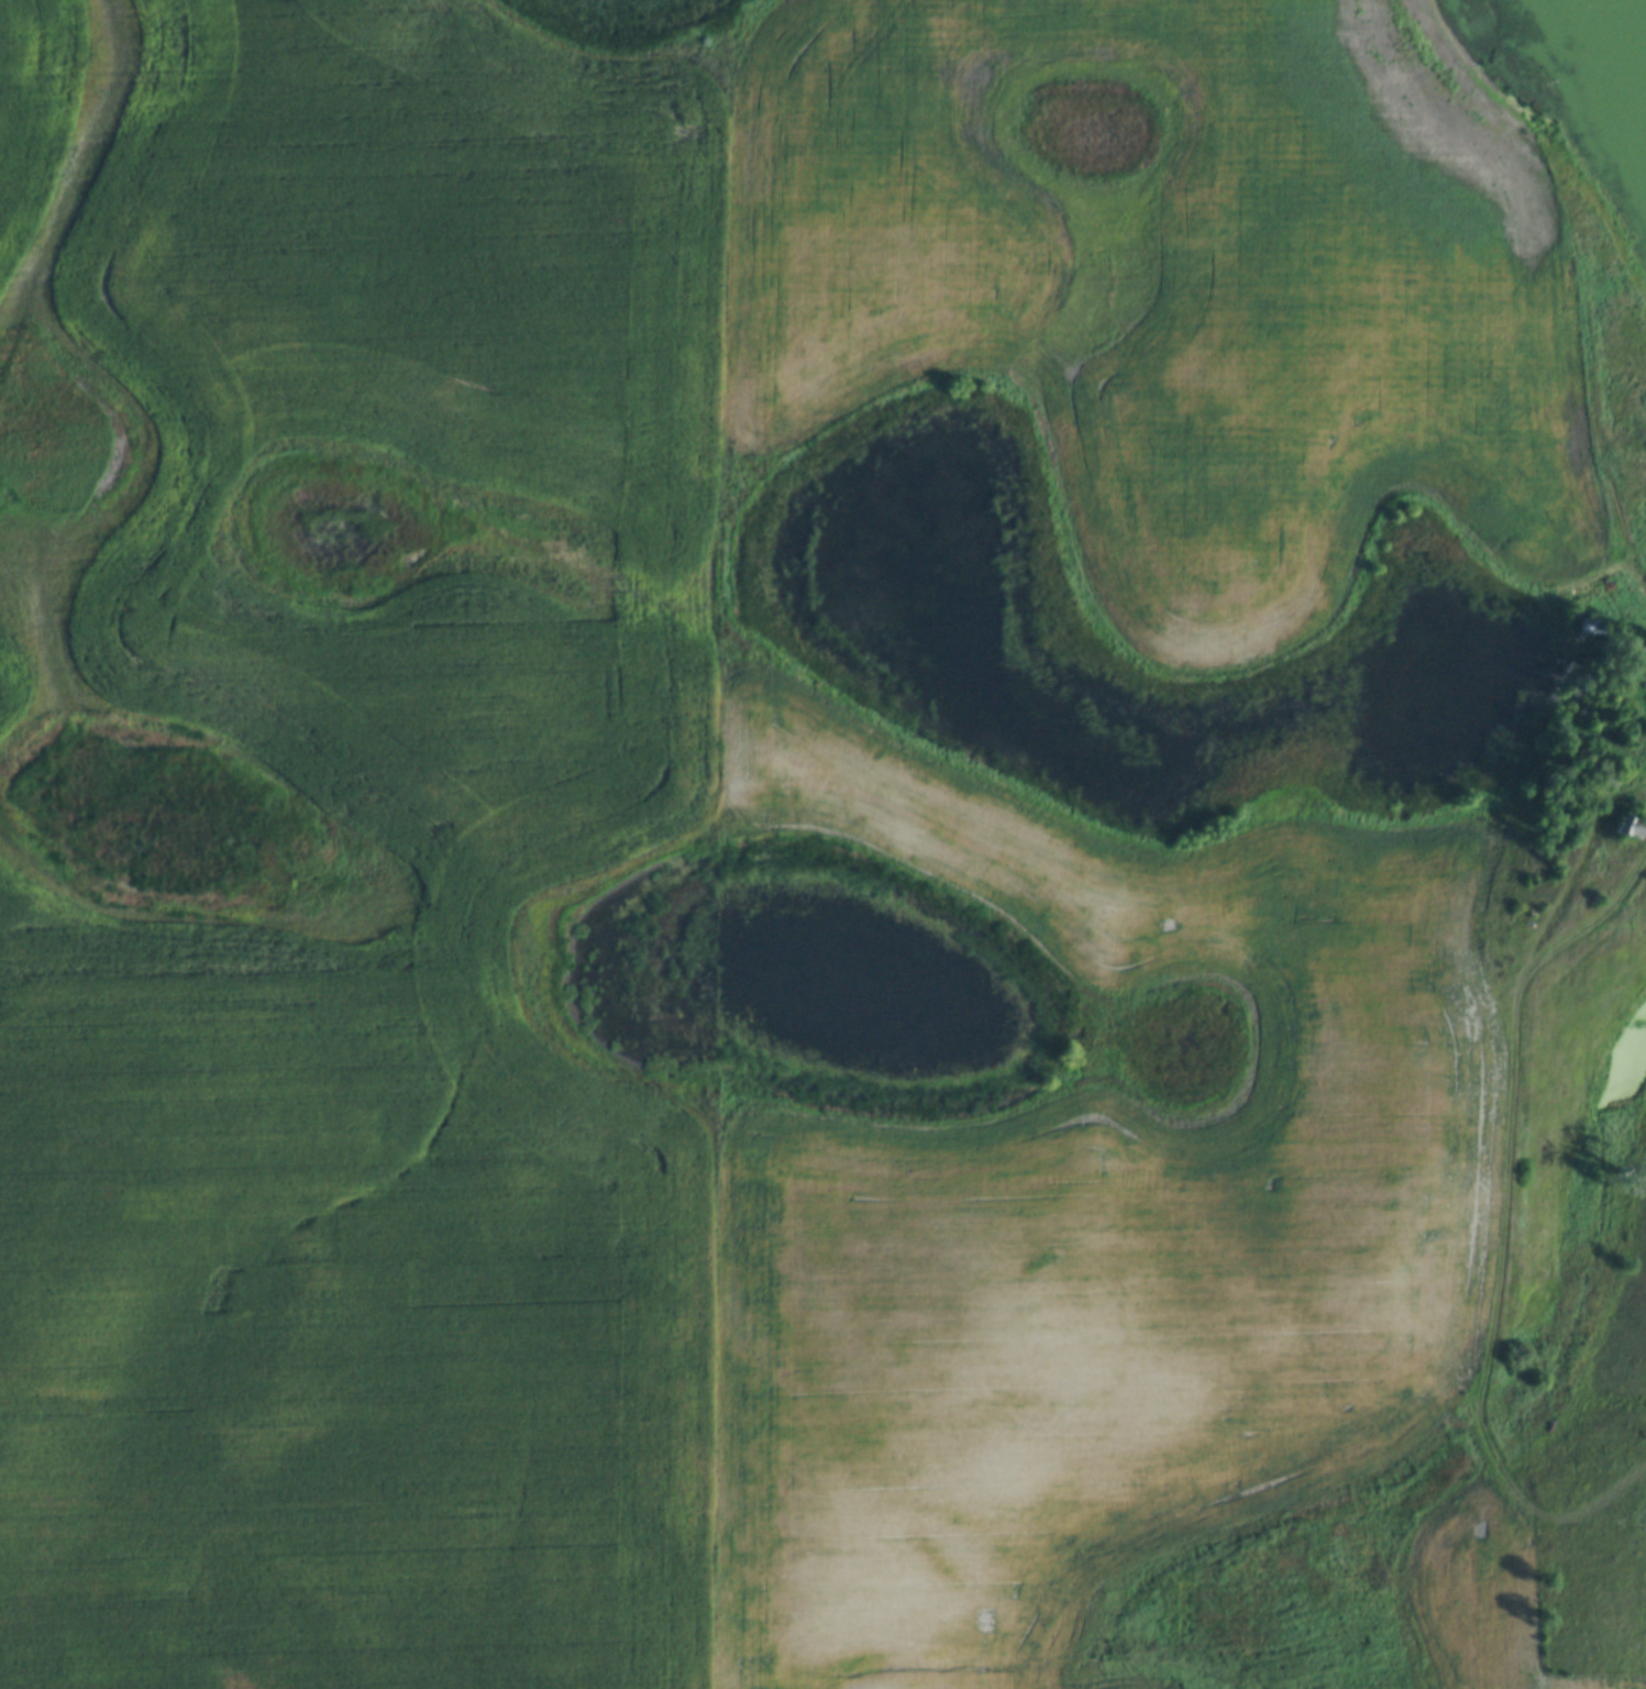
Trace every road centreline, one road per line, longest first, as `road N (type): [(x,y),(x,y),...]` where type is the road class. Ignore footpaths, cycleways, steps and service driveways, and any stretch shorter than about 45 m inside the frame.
road 1 (track): [(1538,0),(1575,130),(1606,331),(1612,457),(1645,579)]

